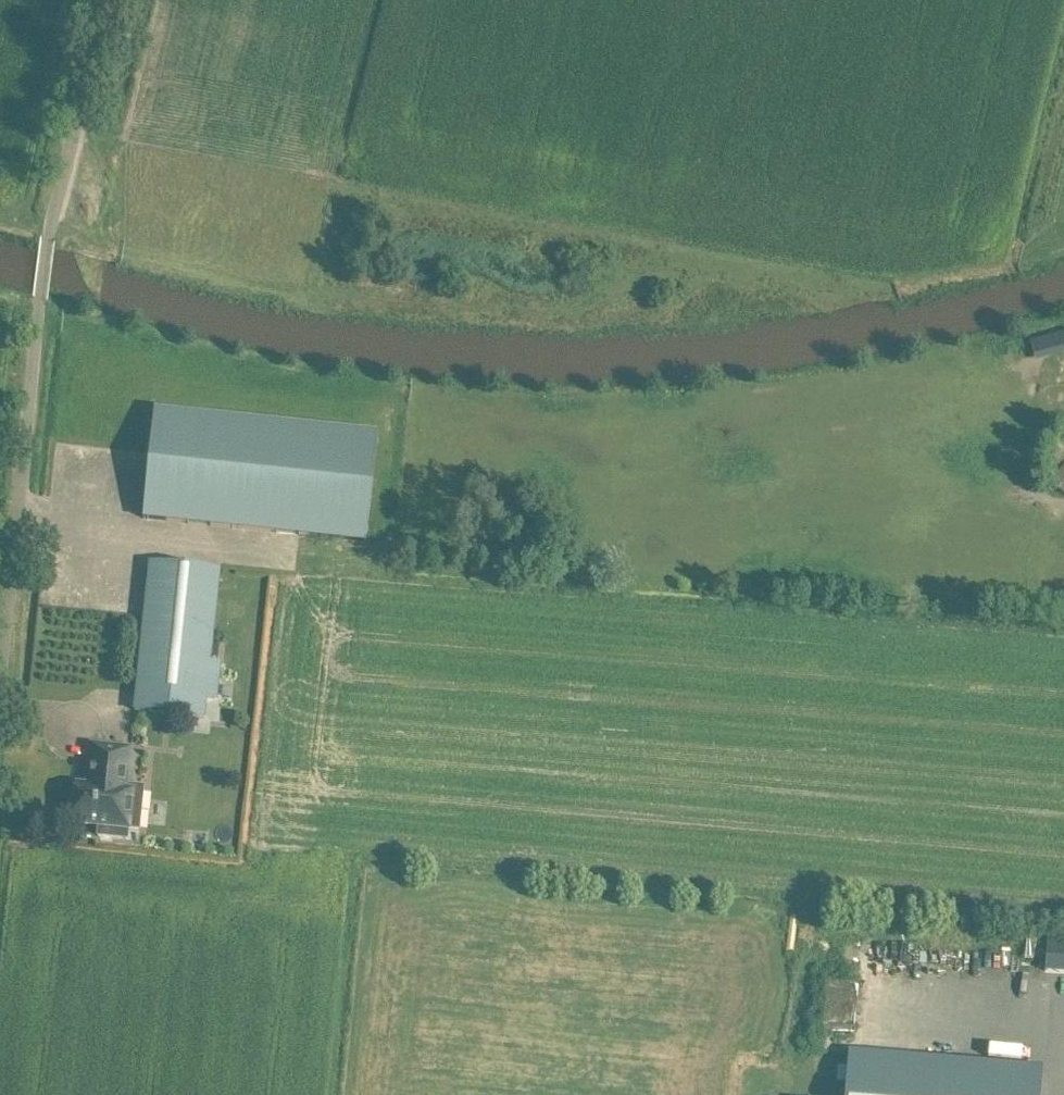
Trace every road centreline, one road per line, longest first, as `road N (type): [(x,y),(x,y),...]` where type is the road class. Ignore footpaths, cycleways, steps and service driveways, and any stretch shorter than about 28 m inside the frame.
road 1 (unclassified): [(0,650),(49,235),(107,0)]

